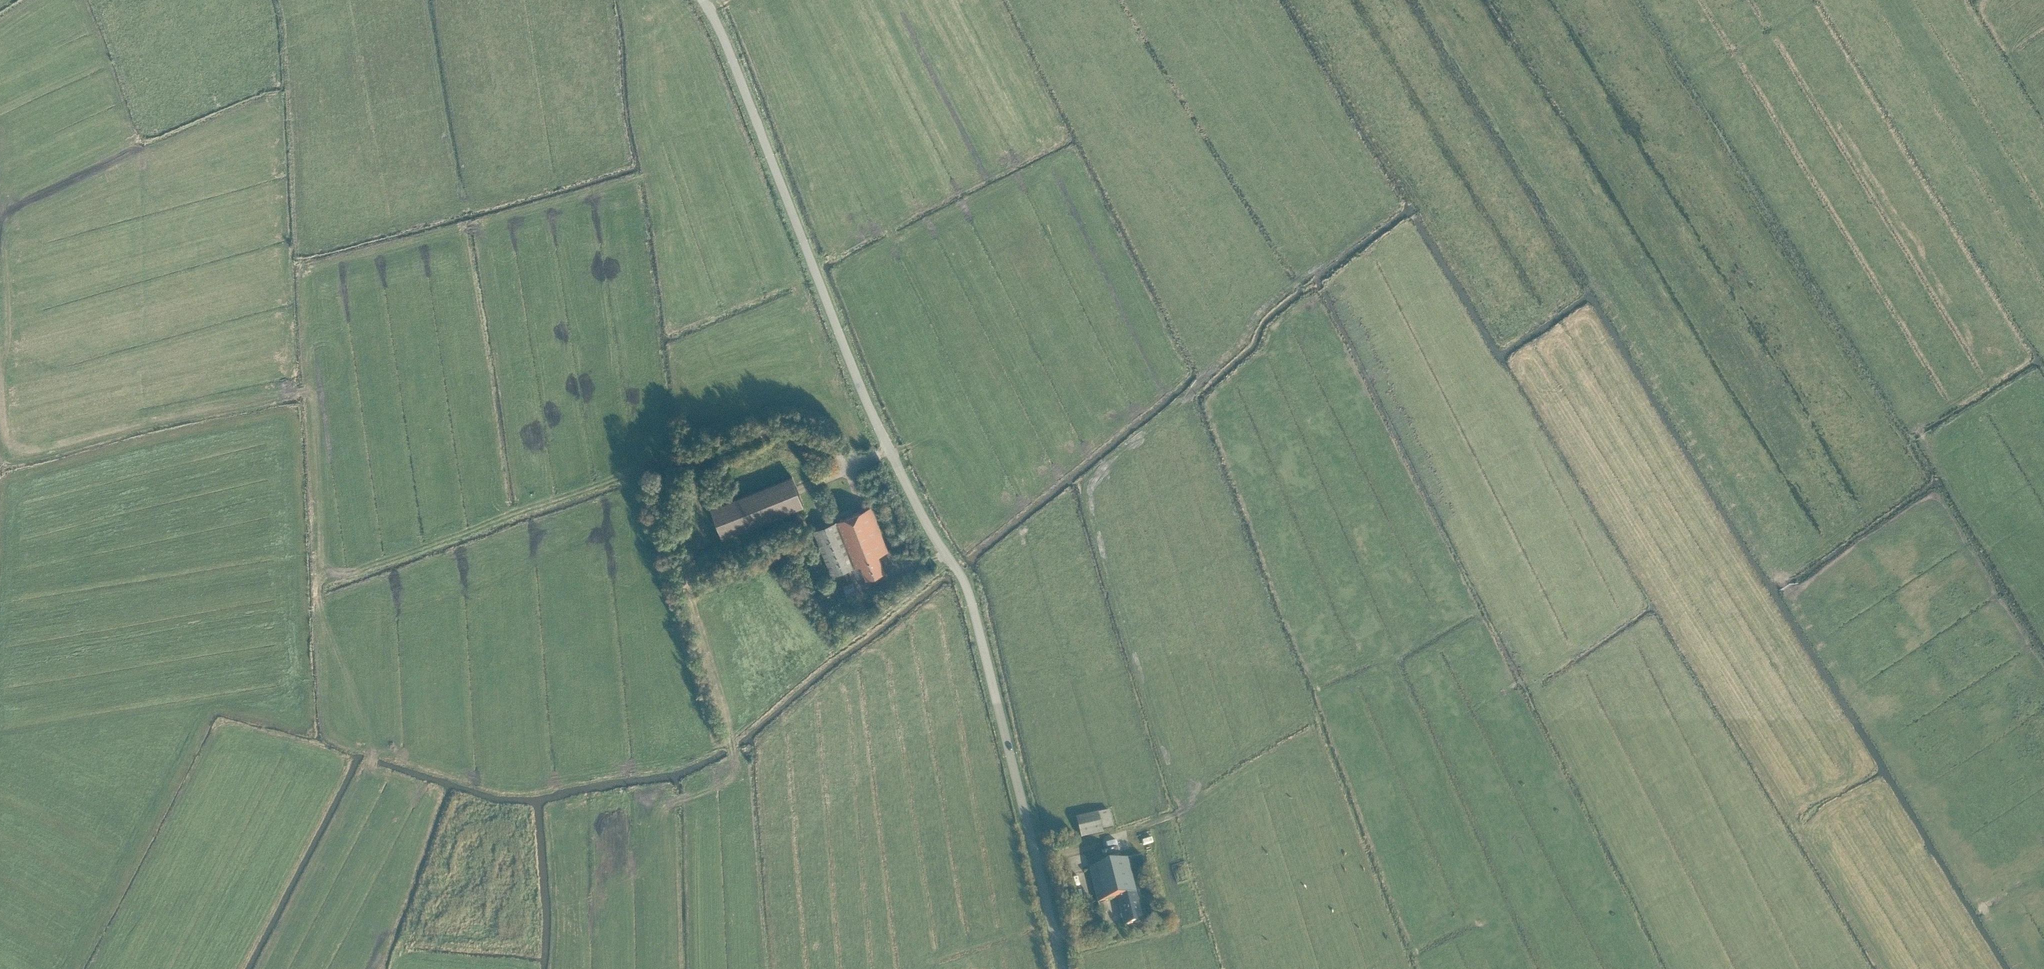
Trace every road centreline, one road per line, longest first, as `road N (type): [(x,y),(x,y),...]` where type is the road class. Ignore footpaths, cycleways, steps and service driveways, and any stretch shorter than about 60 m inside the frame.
road 1 (unclassified): [(698,0),(850,369),(921,520),(964,589),(1059,968)]

